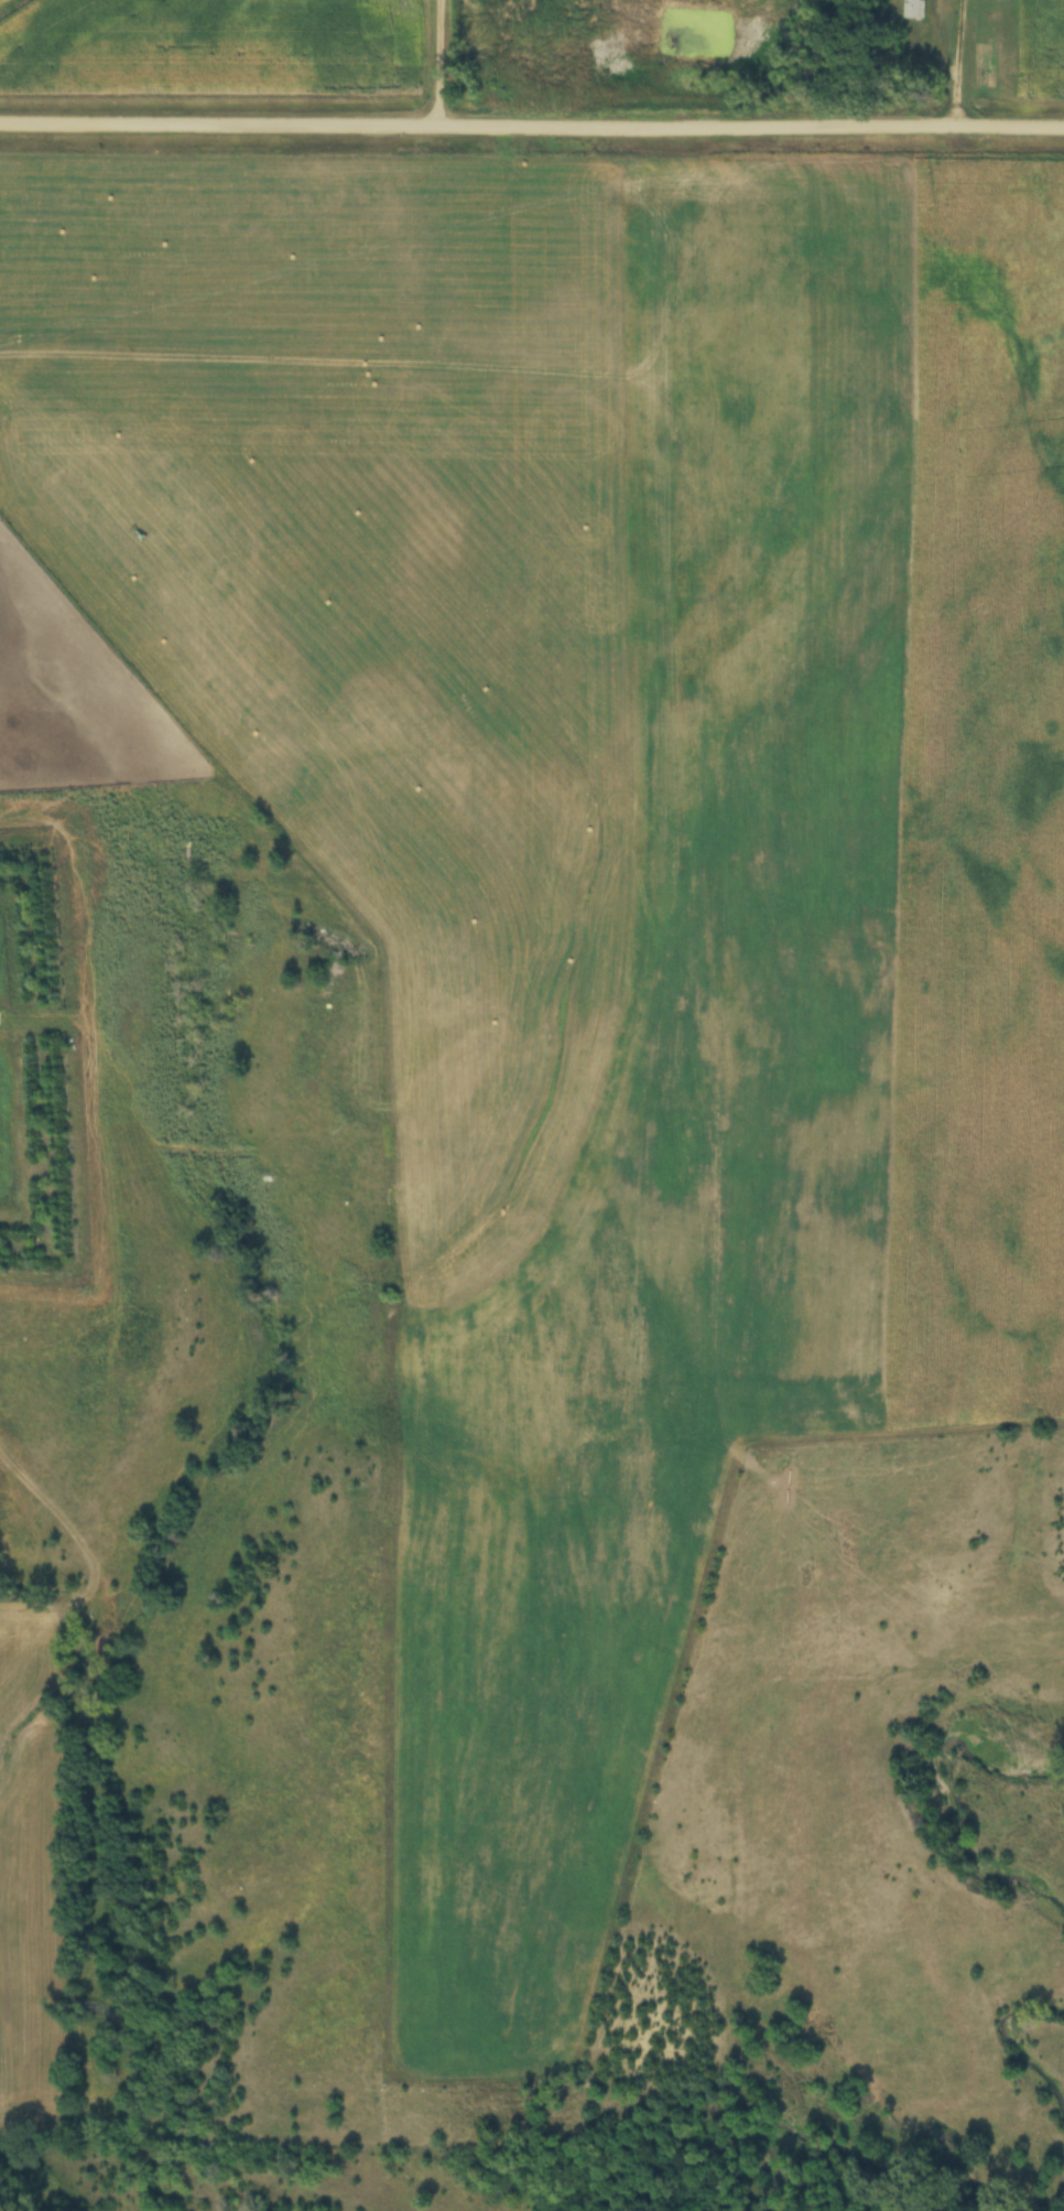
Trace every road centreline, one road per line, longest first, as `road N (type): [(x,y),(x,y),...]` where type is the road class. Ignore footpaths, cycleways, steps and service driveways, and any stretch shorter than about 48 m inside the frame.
road 1 (residential): [(0,112),(1063,125)]

